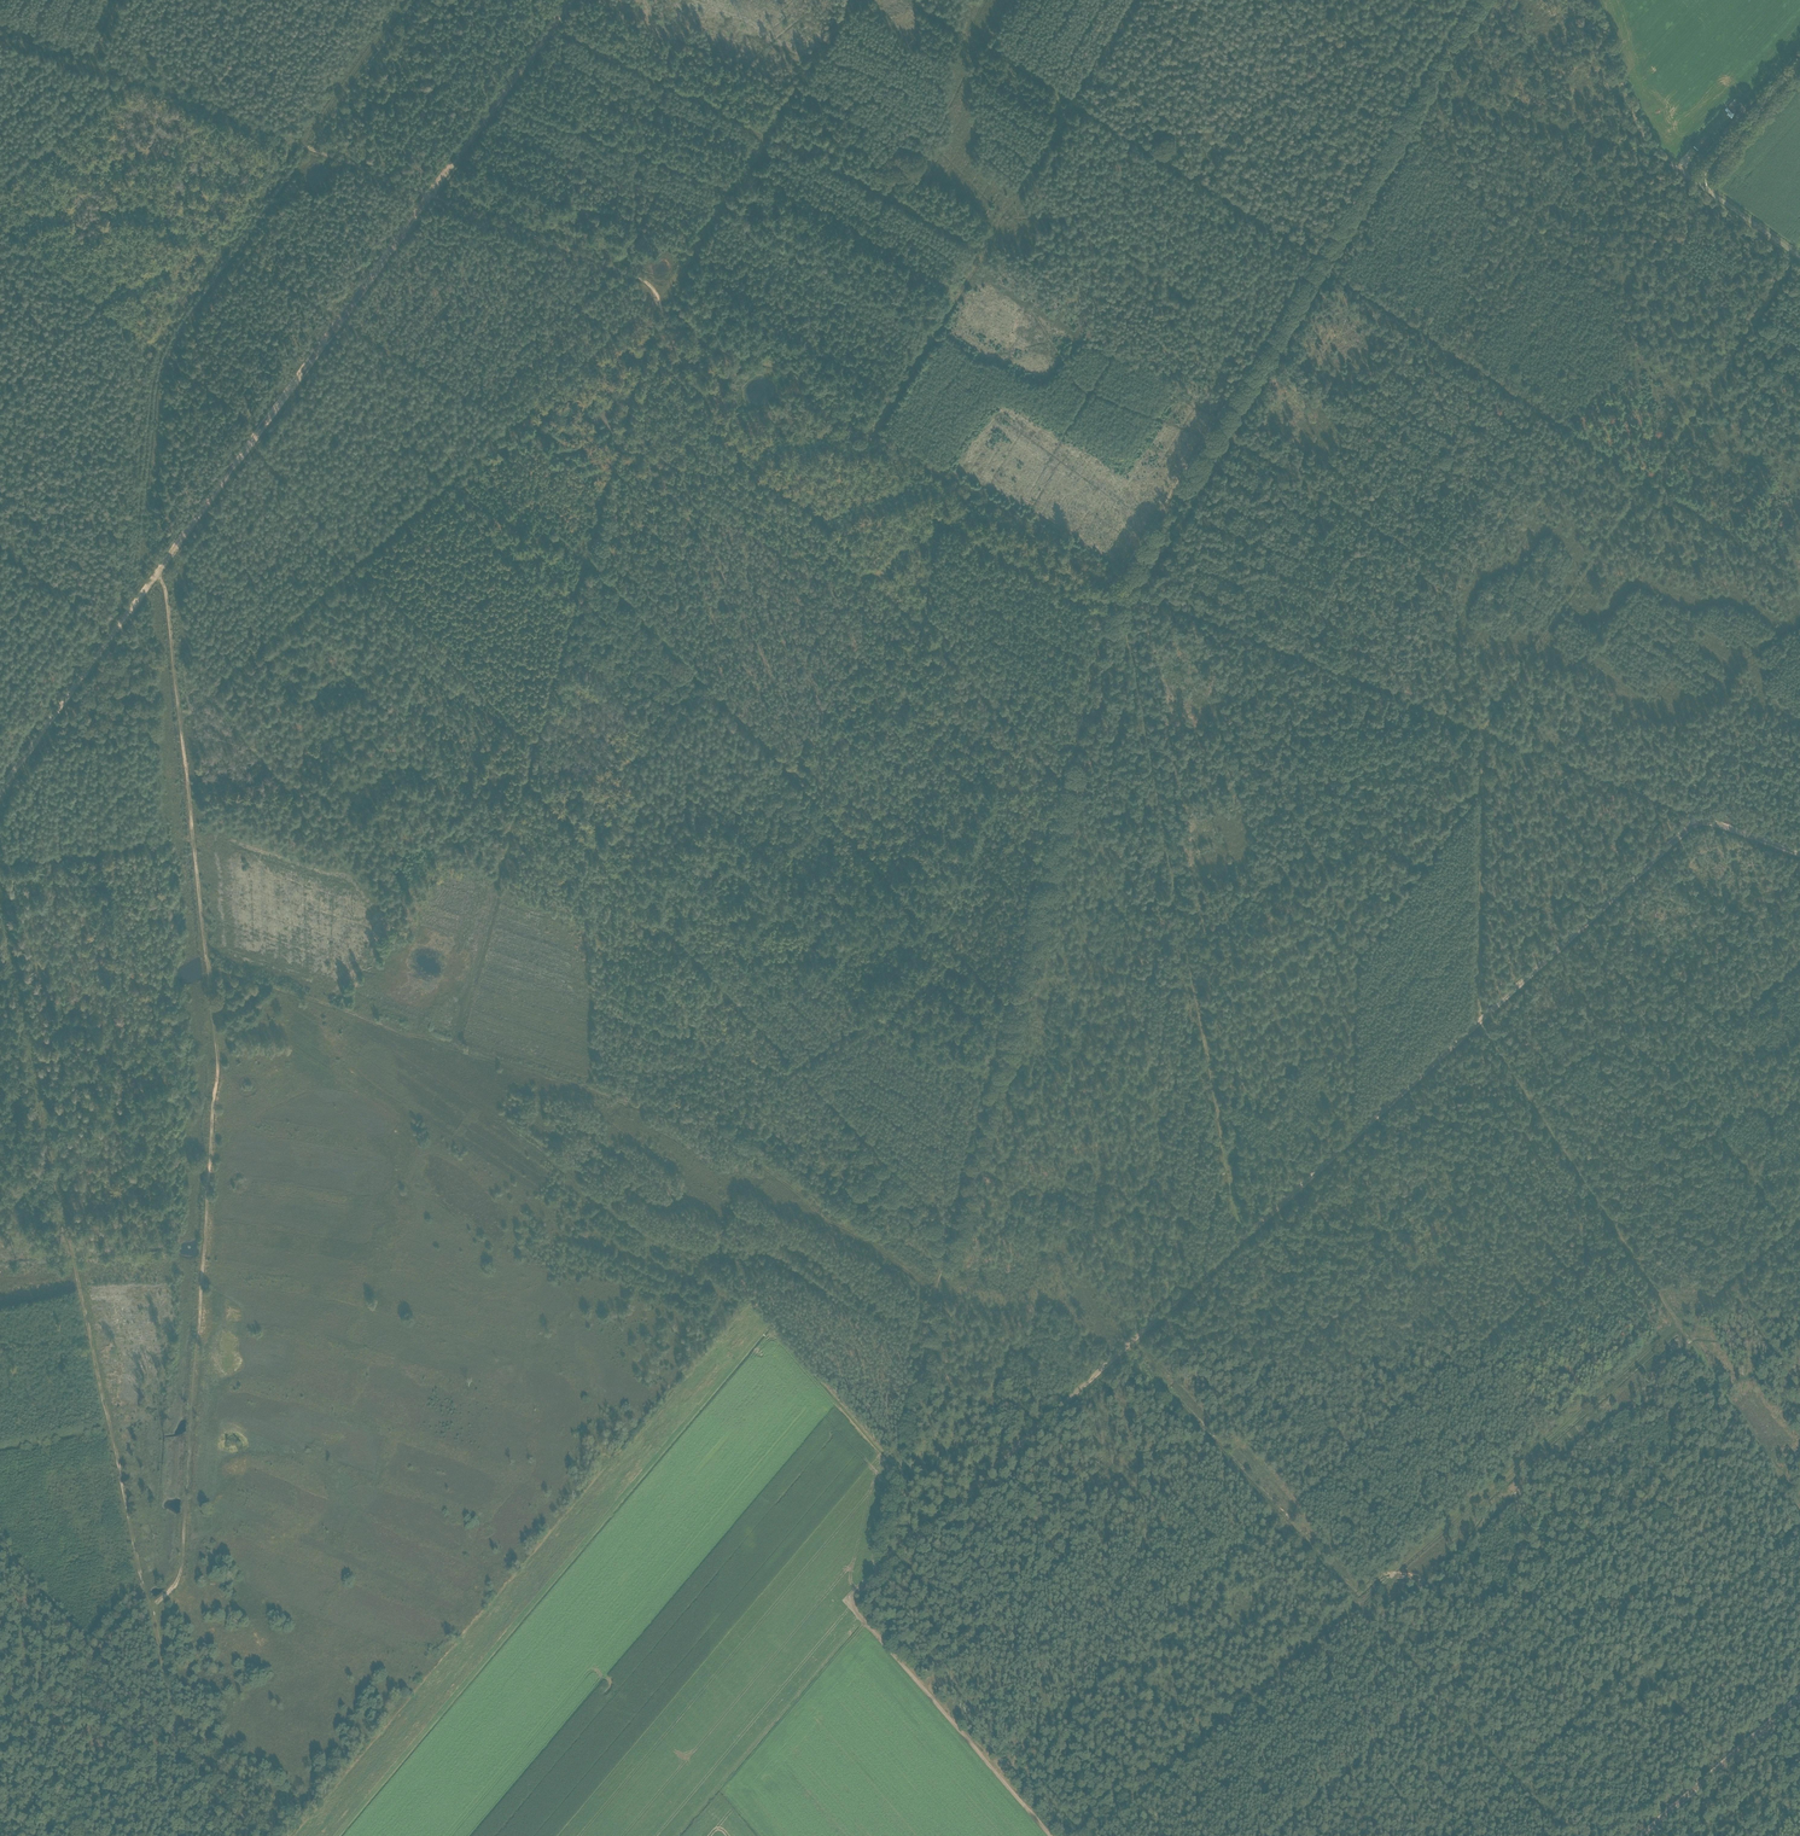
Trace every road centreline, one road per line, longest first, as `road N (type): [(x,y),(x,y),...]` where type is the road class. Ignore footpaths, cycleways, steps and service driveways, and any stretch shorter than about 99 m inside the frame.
road 1 (track): [(936,1359),(920,1360),(934,1286),(820,1215),(810,1199),(716,1131),(403,1035),(207,961)]
road 2 (track): [(1649,481),(1327,274),(1316,254),(909,0)]
road 3 (track): [(149,1604),(0,899)]
road 4 (track): [(1134,585),(1152,569),(1494,0)]
road 5 (track): [(432,194),(35,742)]
road 6 (track): [(1468,0),(1121,580)]
road 7 (track): [(207,961),(218,1059),(183,1561),(169,1593),(149,1604)]
road 8 (track): [(1484,734),(1799,259)]
road 9 (track): [(924,1360),(877,1571),(1124,1349)]
road 10 (track): [(1481,1017),(1488,1041),(1678,1322),(1799,1221)]
road 11 (track): [(936,1359),(982,1169),(1244,1236)]
road 12 (track): [(1481,1017),(1695,822),(1799,854)]
road 13 (track): [(873,436),(1074,107)]
road 14 (track): [(1244,1236),(1481,1017)]
road 15 (unclassified): [(1799,256),(1695,181),(1799,63)]
road 16 (track): [(0,1543),(179,1751)]
road 17 (track): [(572,0),(432,194)]
road 18 (track): [(1695,181),(1666,160),(1639,124),(1590,0)]
road 19 (track): [(1799,1697),(1641,1835)]
road 20 (track): [(1399,535),(1230,441)]
road 21 (track): [(1649,481),(1799,582)]
road 22 (track): [(0,186),(132,77)]
road 23 (track): [(1244,1236),(1124,1349)]
road 24 (track): [(149,1604),(179,1751)]
road 25 (track): [(35,742),(68,744),(180,716)]
road 26 (track): [(0,541),(114,632)]
road 27 (track): [(154,578),(166,593),(180,716)]
road 28 (track): [(180,716),(194,839)]
road 29 (track): [(194,839),(207,961)]

